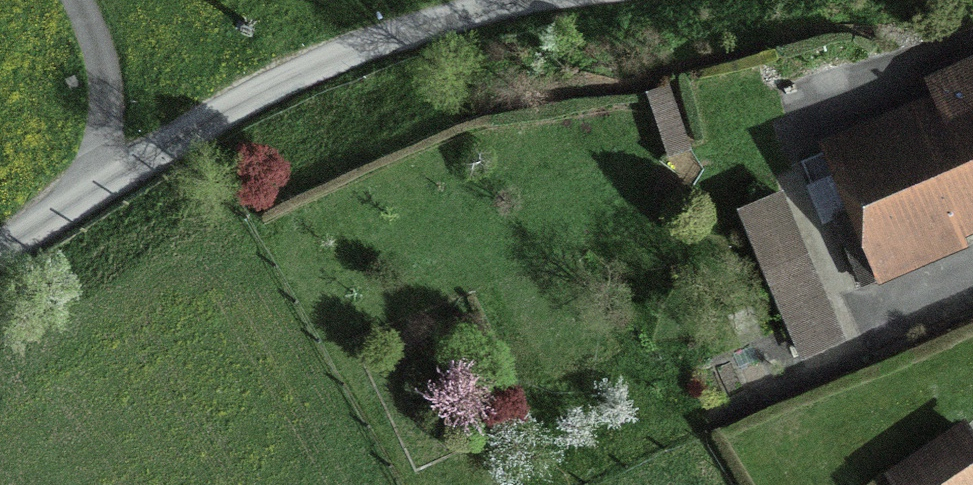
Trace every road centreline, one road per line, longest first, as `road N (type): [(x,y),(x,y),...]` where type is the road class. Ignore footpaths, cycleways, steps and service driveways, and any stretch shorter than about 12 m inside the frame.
road 1 (unclassified): [(98,202),(322,74),(631,0)]
road 2 (unclassified): [(73,0),(111,92),(98,202)]

